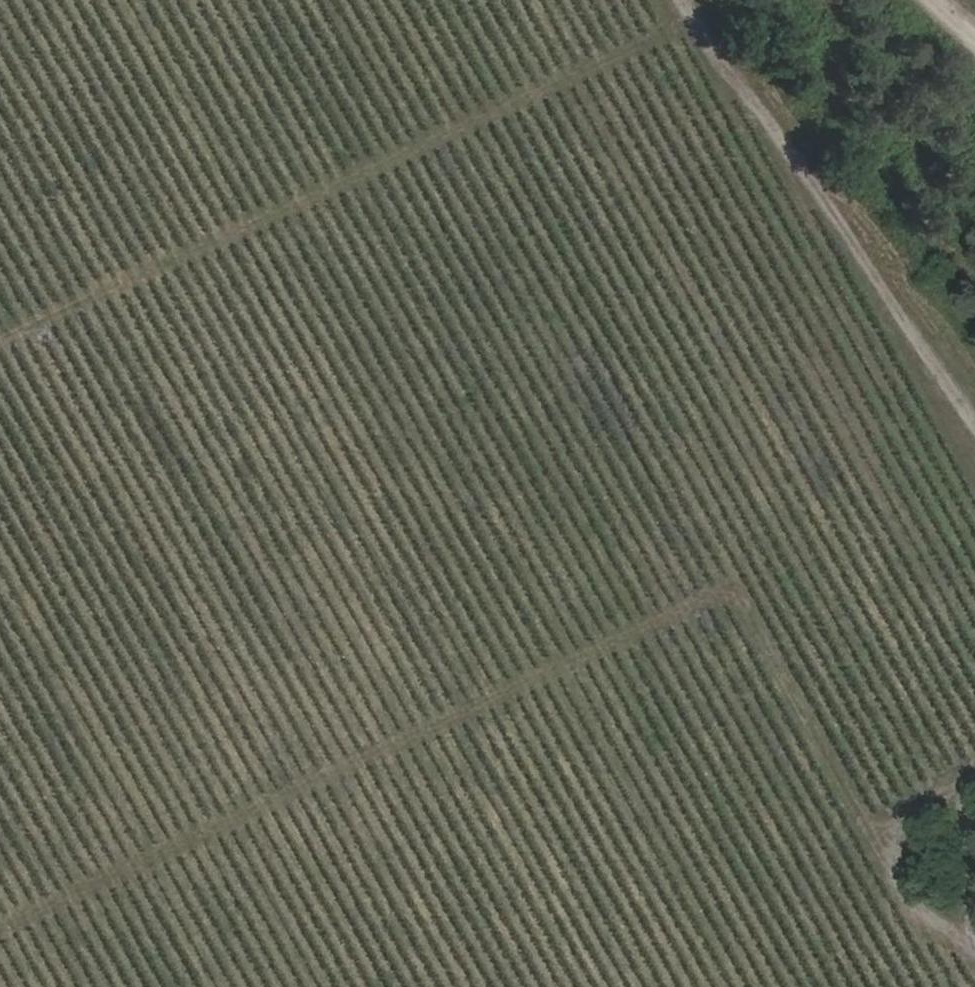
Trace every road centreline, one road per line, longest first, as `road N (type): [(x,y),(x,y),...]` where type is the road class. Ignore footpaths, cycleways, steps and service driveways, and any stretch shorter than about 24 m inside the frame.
road 1 (track): [(974,420),(687,0)]
road 2 (track): [(974,945),(919,912),(894,863),(902,834),(974,781)]

